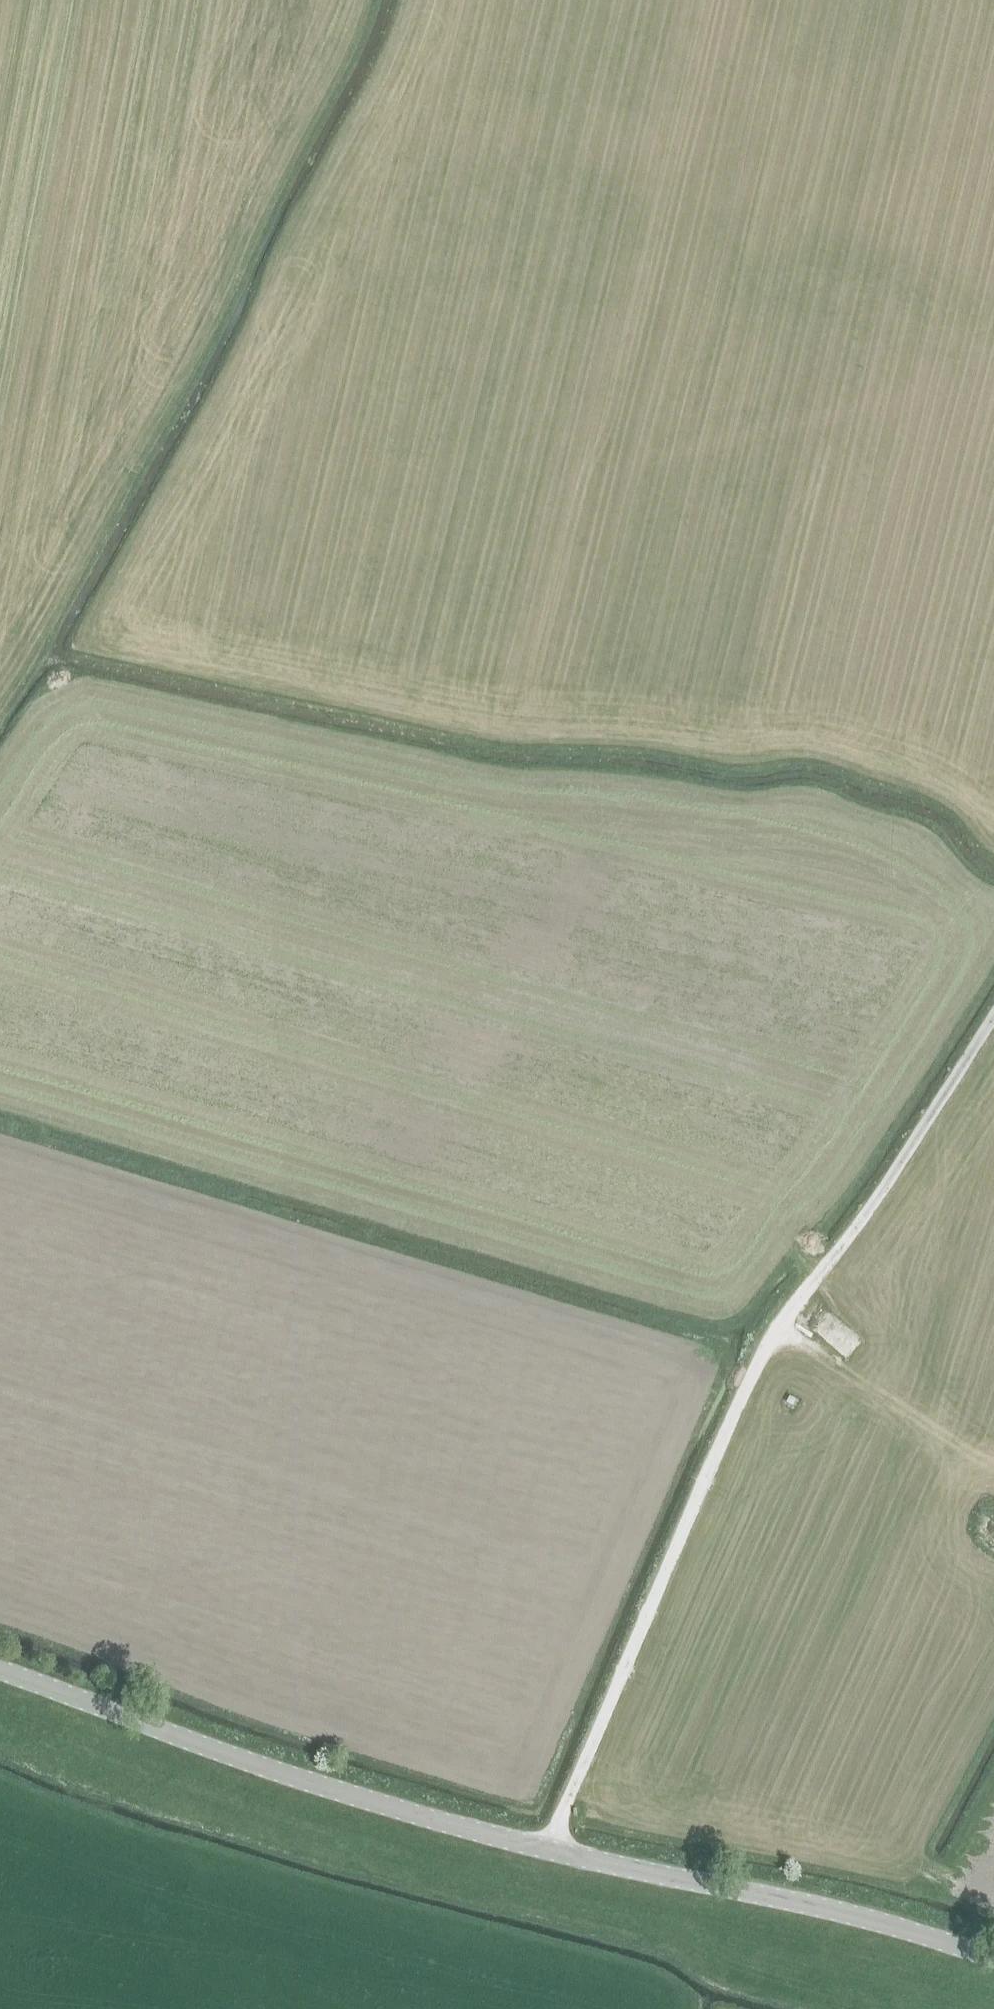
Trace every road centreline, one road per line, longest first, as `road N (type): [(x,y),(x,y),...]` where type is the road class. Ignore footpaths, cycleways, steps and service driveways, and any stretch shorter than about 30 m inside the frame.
road 1 (tertiary): [(993,1959),(862,1918),(588,1860),(364,1800),(0,1670)]
road 2 (track): [(548,1850),(765,1349),(898,1167),(993,1017)]

